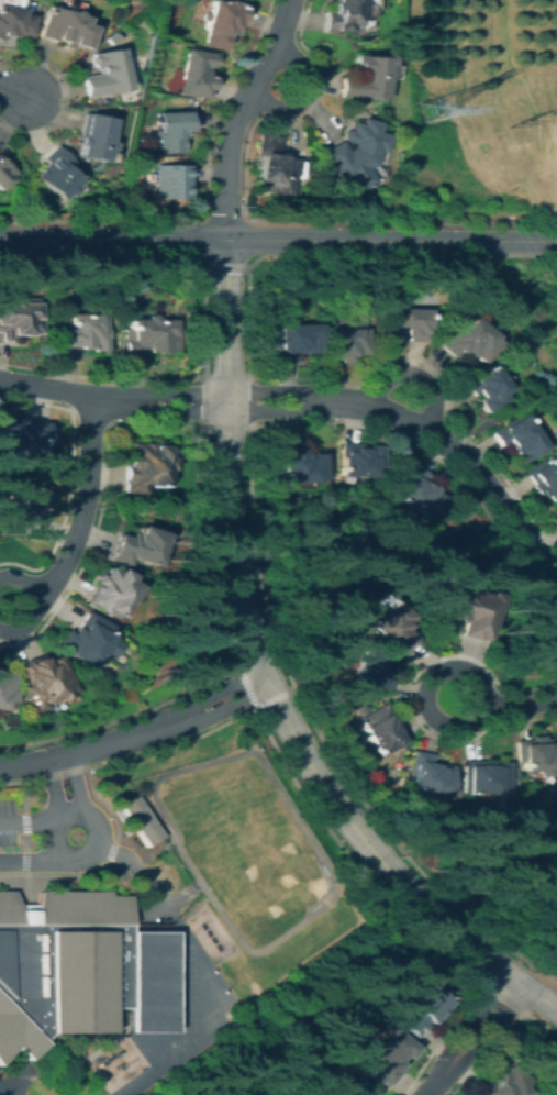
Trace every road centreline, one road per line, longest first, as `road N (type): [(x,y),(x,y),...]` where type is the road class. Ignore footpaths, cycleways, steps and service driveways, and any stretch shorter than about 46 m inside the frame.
road 1 (tertiary): [(556,1009),(439,921),(383,865),(314,773),(261,678),(227,534),(223,239)]
road 2 (secondary): [(556,240),(0,237)]
road 3 (residential): [(296,400),(364,407),(450,445),(487,483),(556,591)]
road 4 (residential): [(261,678),(124,742),(0,769)]
road 5 (residential): [(223,239),(226,134),(287,0)]
road 6 (residential): [(90,396),(86,515),(71,553),(29,595)]
road 7 (residential): [(444,727),(469,723),(482,705),(482,687),(465,668),(442,668),(424,685),(427,715),(444,727)]
road 8 (residential): [(141,400),(0,380)]
road 9 (residential): [(514,981),(429,1094)]
road 10 (residential): [(244,95),(275,107),(301,98),(307,74),(272,37)]
road 11 (residential): [(424,431),(431,389),(421,379),(393,376),(380,384),(370,409)]

